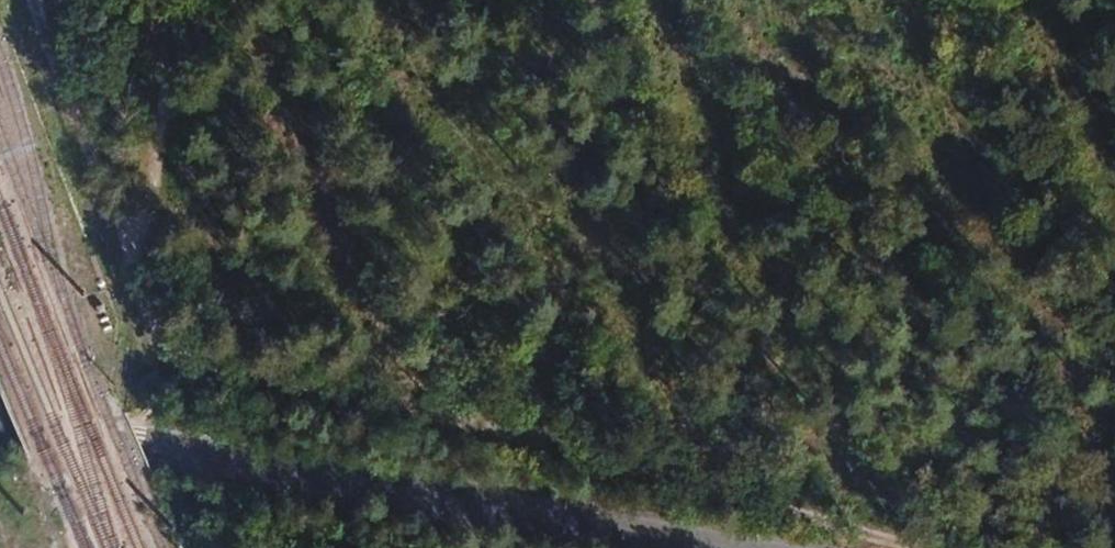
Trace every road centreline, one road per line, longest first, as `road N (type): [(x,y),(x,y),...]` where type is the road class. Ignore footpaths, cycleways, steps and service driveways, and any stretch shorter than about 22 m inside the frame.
road 1 (tertiary): [(0,421),(707,547)]
road 2 (track): [(166,0),(141,243),(170,343)]
road 3 (track): [(47,0),(141,243)]

